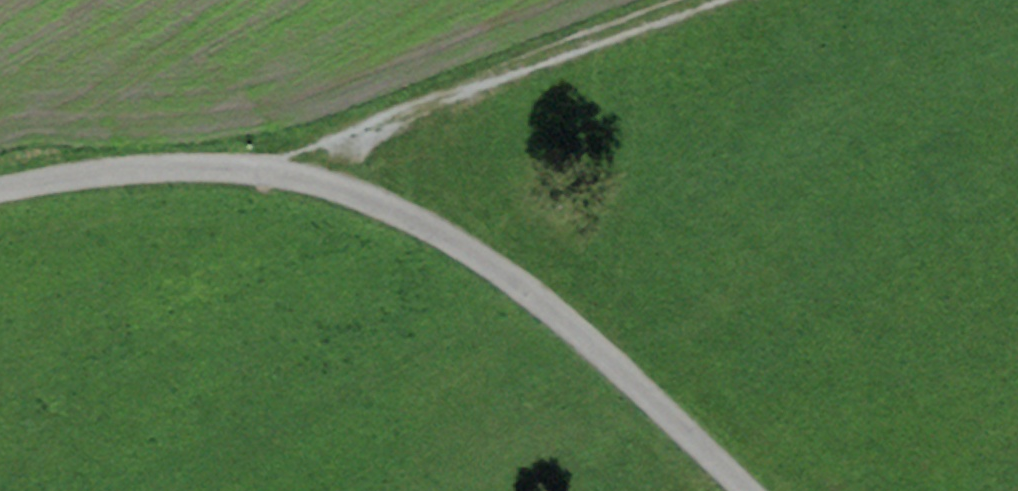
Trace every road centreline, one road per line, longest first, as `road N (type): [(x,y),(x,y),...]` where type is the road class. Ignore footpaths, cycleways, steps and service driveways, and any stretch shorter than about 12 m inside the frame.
road 1 (track): [(0,187),(36,177),(270,171),(363,197),(509,277),(750,490)]
road 2 (track): [(270,171),(697,0)]

